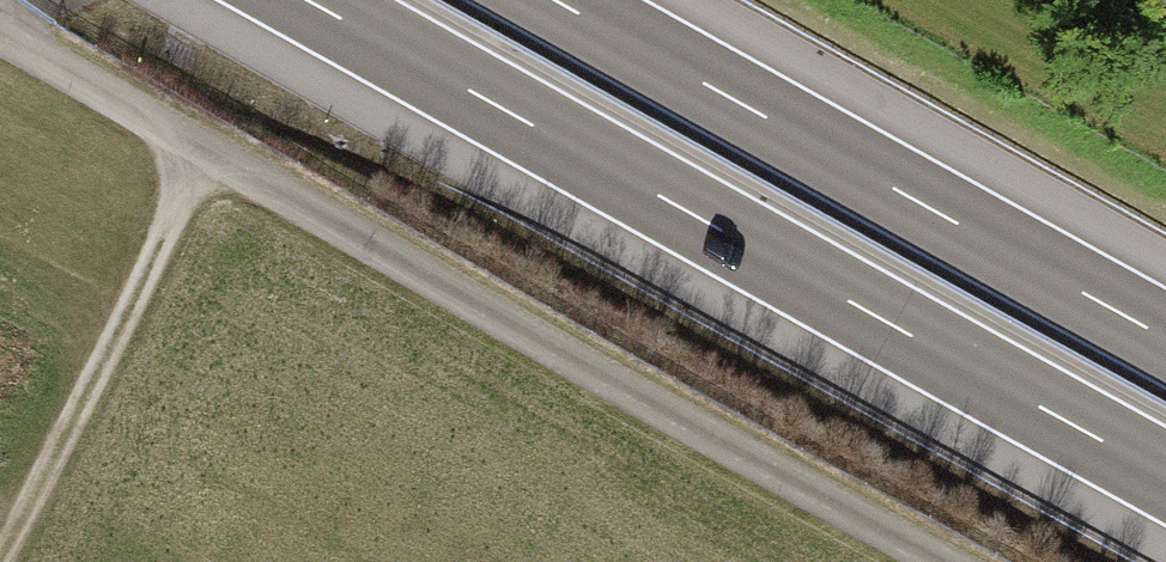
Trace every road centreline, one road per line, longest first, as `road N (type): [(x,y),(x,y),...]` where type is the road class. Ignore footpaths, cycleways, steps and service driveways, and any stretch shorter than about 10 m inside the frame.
road 1 (track): [(0,40),(635,401),(938,561)]
road 2 (motorway): [(307,0),(1165,477)]
road 3 (motorway): [(1165,337),(557,0)]
road 4 (track): [(6,561),(217,157)]

